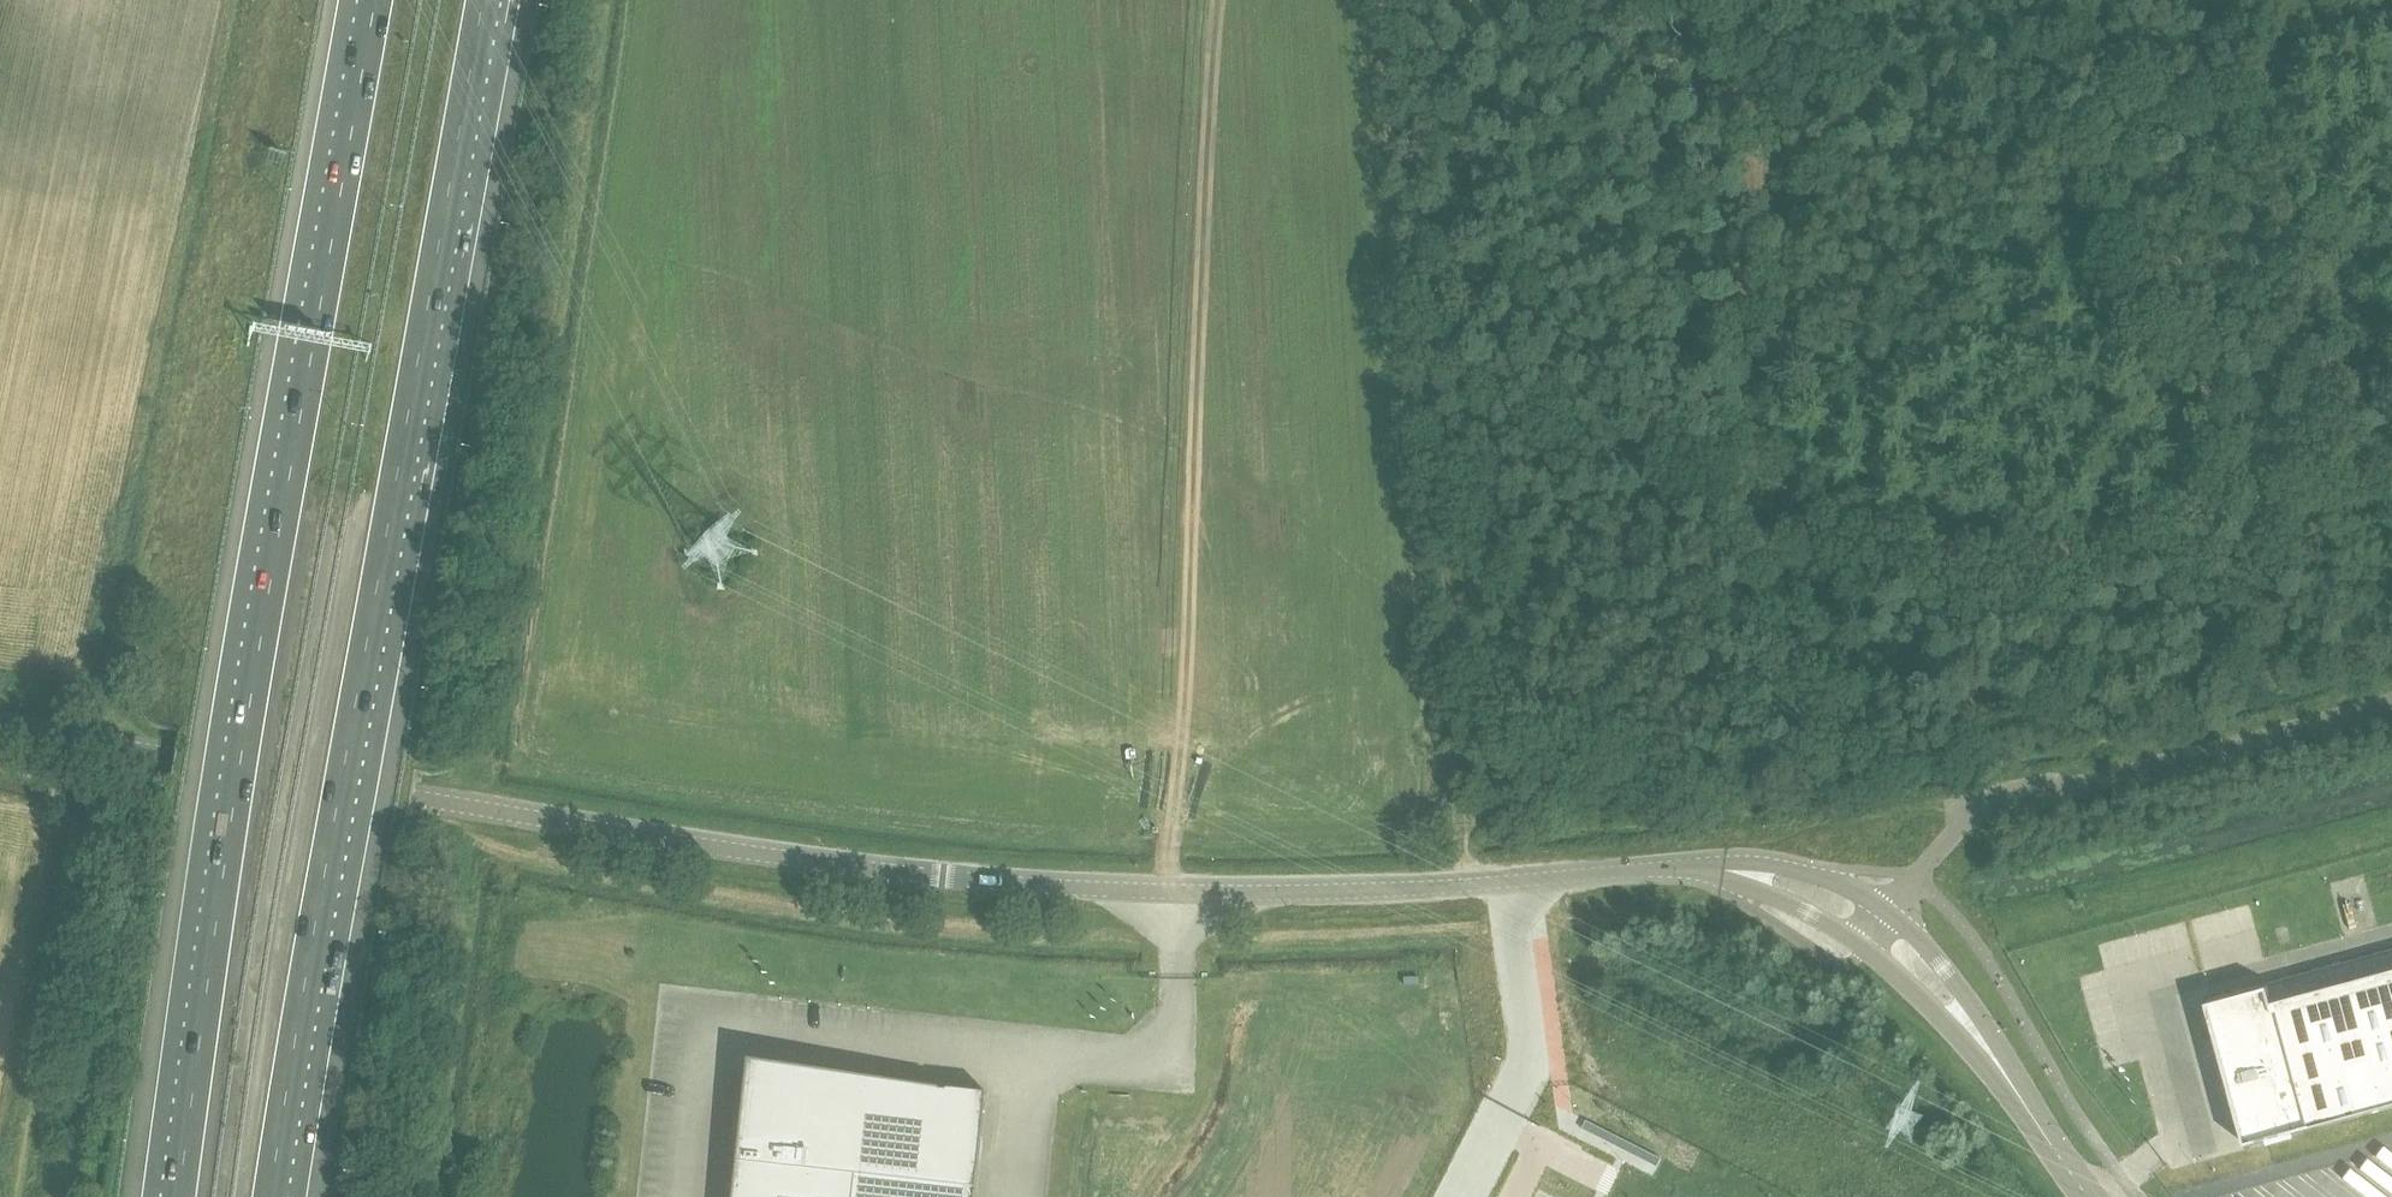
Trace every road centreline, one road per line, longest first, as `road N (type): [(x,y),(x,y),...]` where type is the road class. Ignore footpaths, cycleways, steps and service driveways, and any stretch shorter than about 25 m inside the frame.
road 1 (unclassified): [(416,798),(816,862),(1087,888),(1300,893),(1705,868)]
road 2 (motorway): [(272,1196),(484,0)]
road 3 (motorway): [(375,0),(234,799),(177,1196)]
road 4 (track): [(1916,880),(1838,816),(1765,560),(1715,437),(1747,91),(1717,0)]
road 5 (track): [(1418,0),(1465,885)]
road 6 (unclassified): [(1891,913),(1975,822),(2011,802),(2391,703)]
road 7 (unclassified): [(416,798),(0,725)]
road 8 (unclassified): [(2019,1097),(1989,1027),(1891,913)]
road 9 (unclassified): [(1865,948),(2019,1097)]
road 10 (unclassified): [(1891,913),(1822,875),(1763,864),(1705,868)]
road 11 (unclassified): [(1705,868),(1865,948)]
road 12 (unclassified): [(2019,1097),(2088,1196)]

